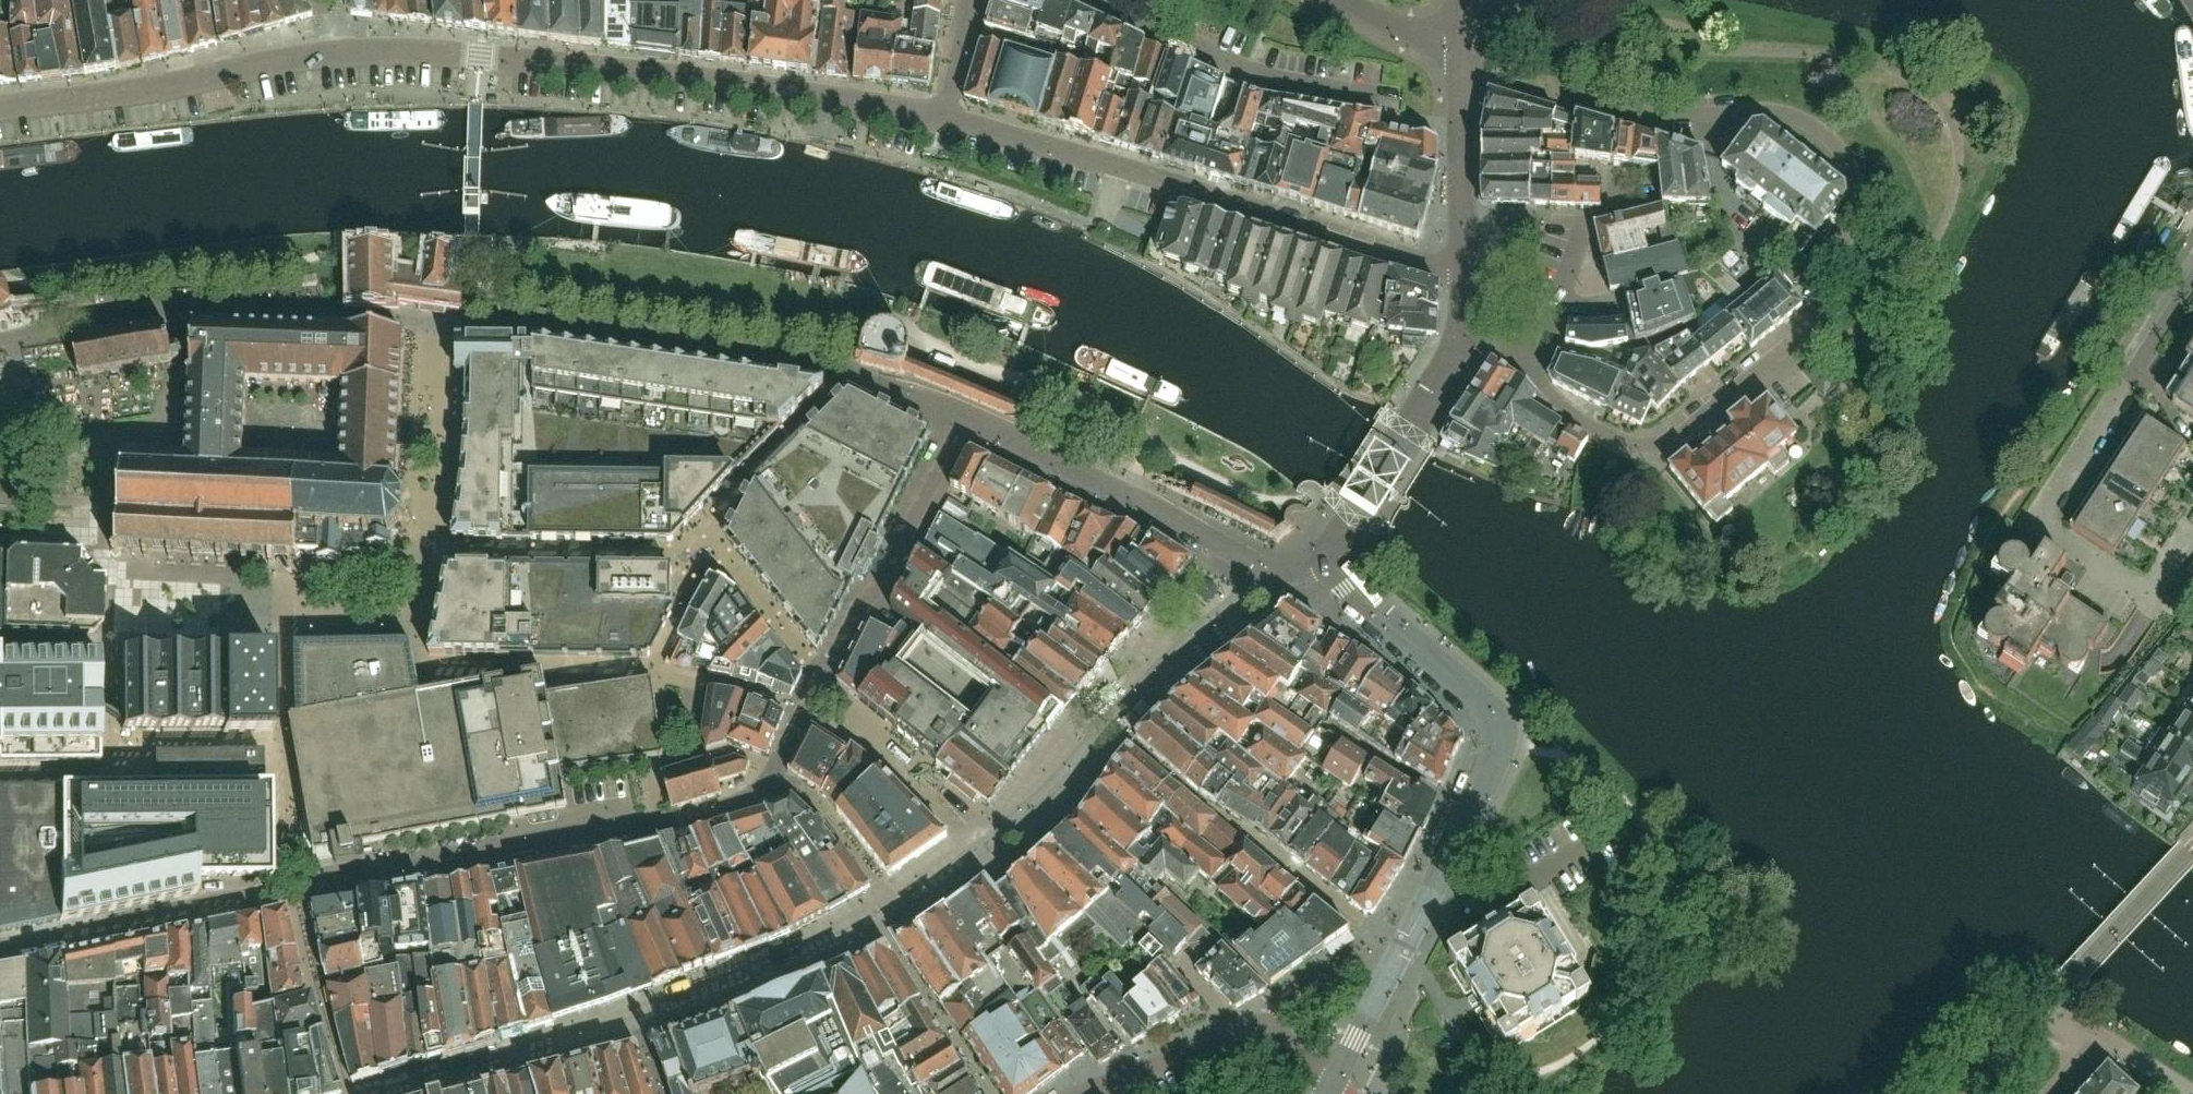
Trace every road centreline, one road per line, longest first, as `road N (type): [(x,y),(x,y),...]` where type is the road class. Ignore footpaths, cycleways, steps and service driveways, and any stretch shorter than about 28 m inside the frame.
road 1 (residential): [(0,949),(190,902),(652,828),(753,796),(886,573),(962,420)]
road 2 (residential): [(1471,336),(1499,344),(1593,428),(1660,446),(1802,330),(1845,242),(1859,194),(1831,141),(1802,122),(1759,112),(1654,116),(1587,102),(1560,89),(1537,33),(1469,17)]
road 3 (residential): [(337,55),(410,52),(612,72),(943,119)]
road 4 (residential): [(1403,945),(1491,774),(1500,721),(1328,564)]
road 5 (residential): [(1328,564),(1269,572),(1148,503),(962,420)]
road 6 (residential): [(1468,280),(1121,168)]
road 7 (residential): [(0,109),(337,55)]
road 8 (residential): [(1370,96),(1267,79),(1098,0)]
road 9 (residential): [(1336,1080),(1247,1025),(1087,1093)]
road 10 (residential): [(1328,564),(1330,542),(1471,336)]
road 11 (residential): [(1468,280),(1465,46)]
road 12 (residential): [(943,119),(1121,168)]
road 13 (residential): [(1336,1080),(1403,945)]
road 14 (residential): [(1465,46),(1400,30),(1344,0)]
road 15 (residential): [(943,119),(965,0)]

